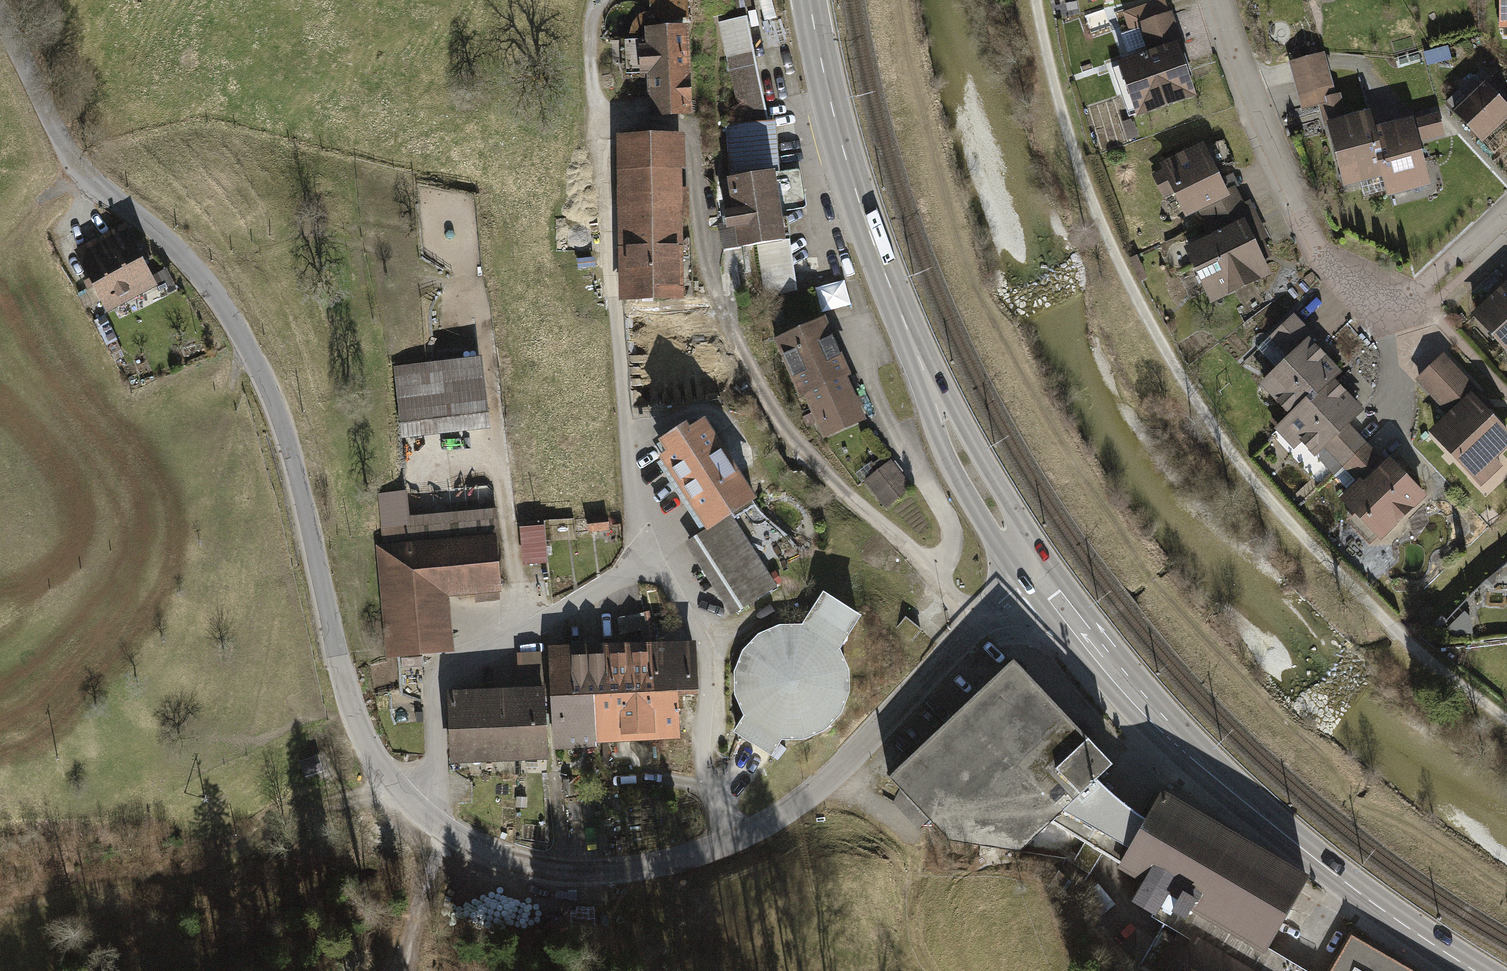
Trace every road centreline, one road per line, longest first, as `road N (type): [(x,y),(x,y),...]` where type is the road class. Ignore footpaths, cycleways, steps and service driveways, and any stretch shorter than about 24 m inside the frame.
road 1 (tertiary): [(740,841),(614,875),(556,876),(487,858),(432,822),(376,767),(336,661),(273,399),(246,342),(147,226),(80,181),(0,25)]
road 2 (track): [(1034,0),(1088,193),(1183,387),(1237,466),(1390,630),(1506,723)]
road 3 (residential): [(740,841),(711,804),(702,767),(707,663),(652,561),(625,427),(594,18),(603,0)]
road 4 (primary): [(1045,578),(951,428),(879,260),(839,141),(808,0)]
road 5 (primary): [(1483,970),(1342,881),(1199,766),(1045,578)]
road 6 (residential): [(1506,222),(1419,304),(1390,310),(1359,300),(1328,271),(1255,121),(1214,0)]
road 7 (track): [(389,779),(277,821),(219,859),(166,876),(0,906)]
road 8 (tertiary): [(1045,578),(973,633),(830,783),(740,841)]
road 9 (track): [(408,970),(432,822)]

